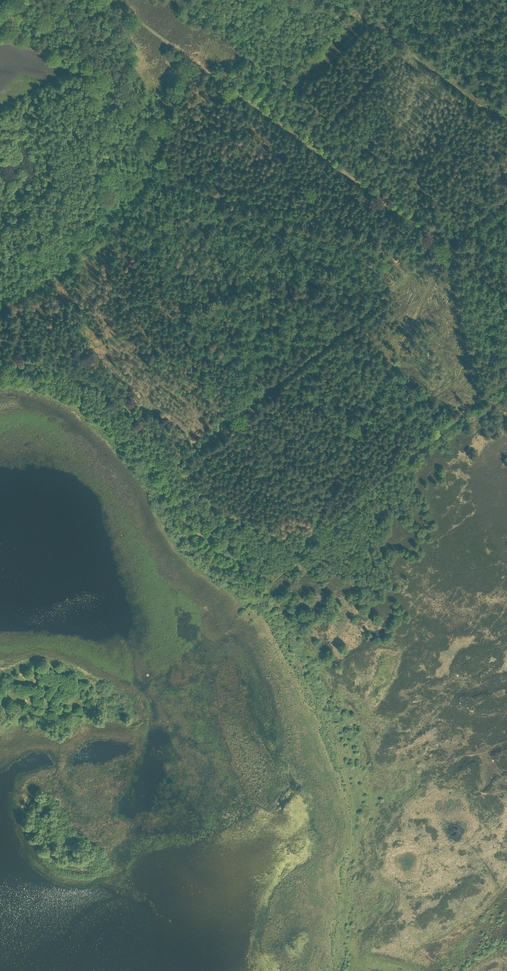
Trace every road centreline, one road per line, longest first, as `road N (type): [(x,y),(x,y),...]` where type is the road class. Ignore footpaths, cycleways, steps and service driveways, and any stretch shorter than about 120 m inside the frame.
road 1 (track): [(0,363),(24,366),(441,247)]
road 2 (track): [(441,244),(110,0)]
road 3 (track): [(359,434),(308,541),(506,377)]
road 4 (track): [(290,374),(179,465),(101,389),(24,366)]
road 5 (track): [(0,309),(78,263),(129,217),(158,165),(183,54)]
road 6 (track): [(150,181),(441,245)]
road 7 (track): [(364,0),(365,23),(298,91),(245,57),(220,80)]
road 8 (track): [(359,434),(443,249)]
road 9 (track): [(290,374),(441,248)]
road 10 (track): [(479,105),(406,50),(462,0)]
road 11 (track): [(308,541),(278,539),(213,504),(179,465)]
road 12 (track): [(444,249),(481,398)]

